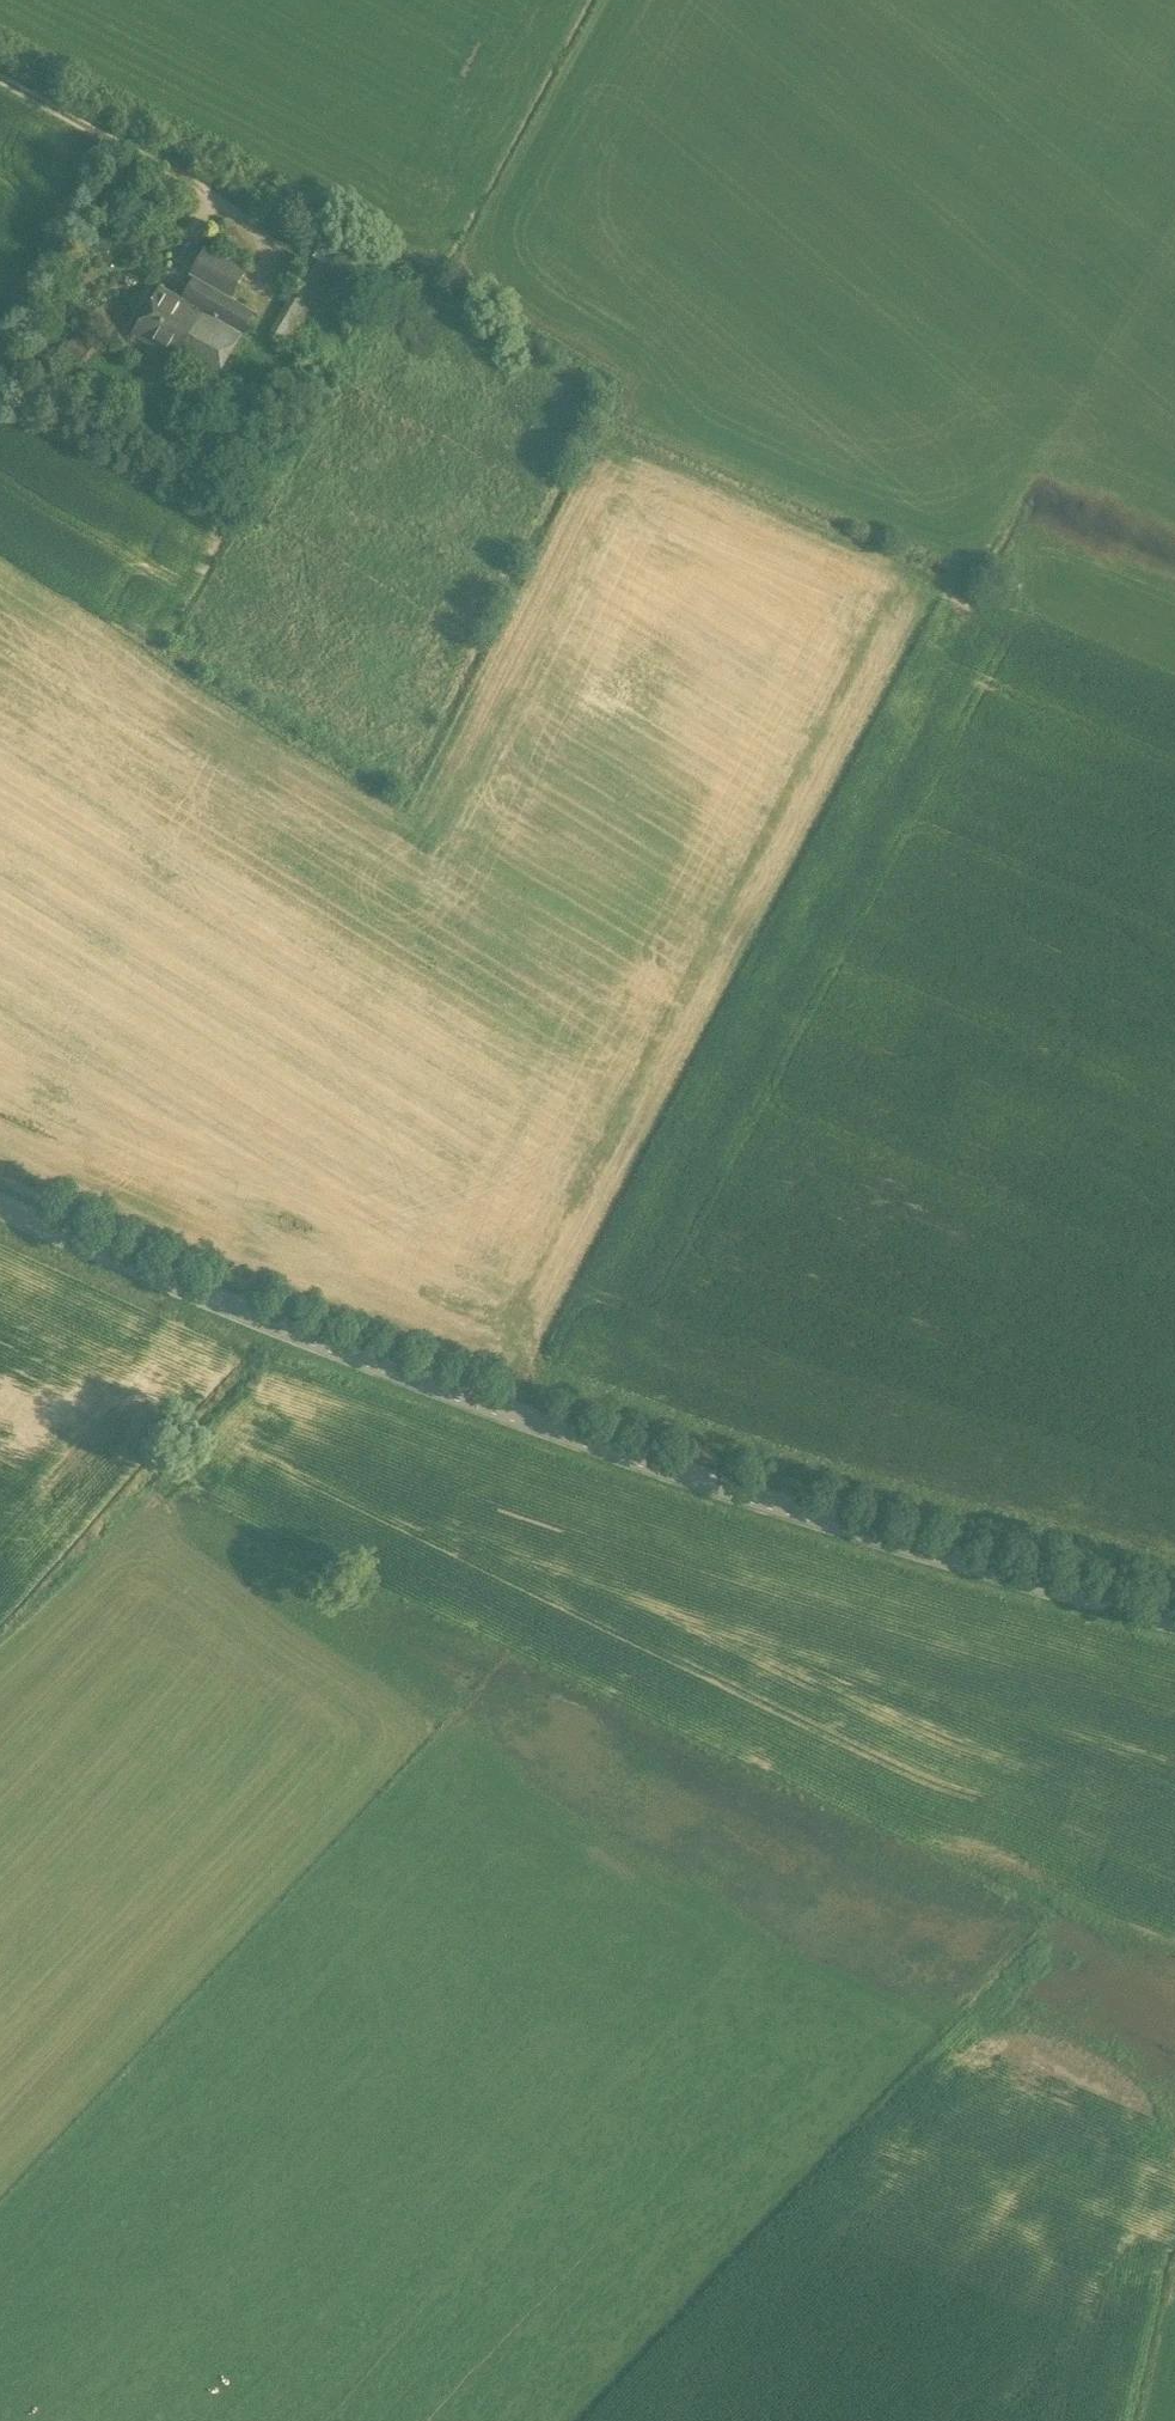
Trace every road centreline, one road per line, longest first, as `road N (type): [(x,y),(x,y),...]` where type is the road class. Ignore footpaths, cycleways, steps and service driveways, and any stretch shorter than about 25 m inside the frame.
road 1 (unclassified): [(1174,1621),(769,1503),(551,1430),(350,1355),(0,1206)]

